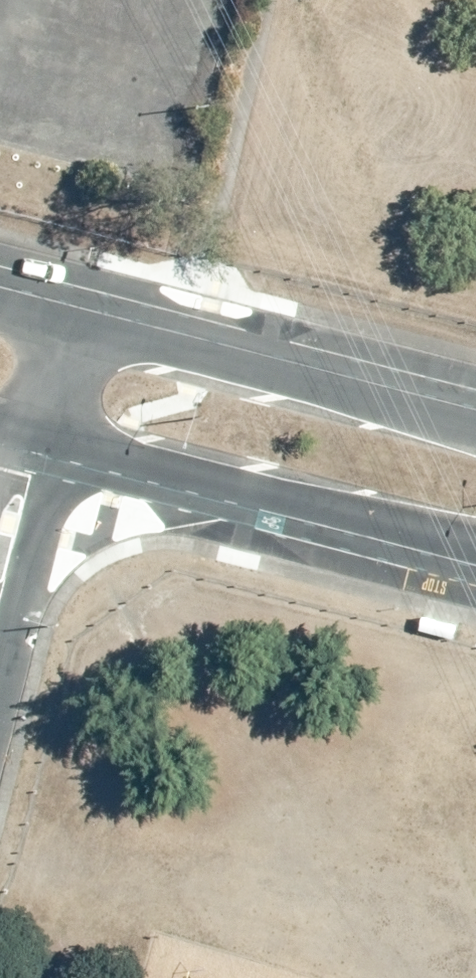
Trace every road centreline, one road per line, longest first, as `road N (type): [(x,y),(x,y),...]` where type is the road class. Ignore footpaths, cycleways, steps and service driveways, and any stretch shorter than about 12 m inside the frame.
road 1 (residential): [(475,544),(40,435)]
road 2 (residential): [(69,323),(475,424)]
road 3 (residential): [(0,582),(40,435)]

